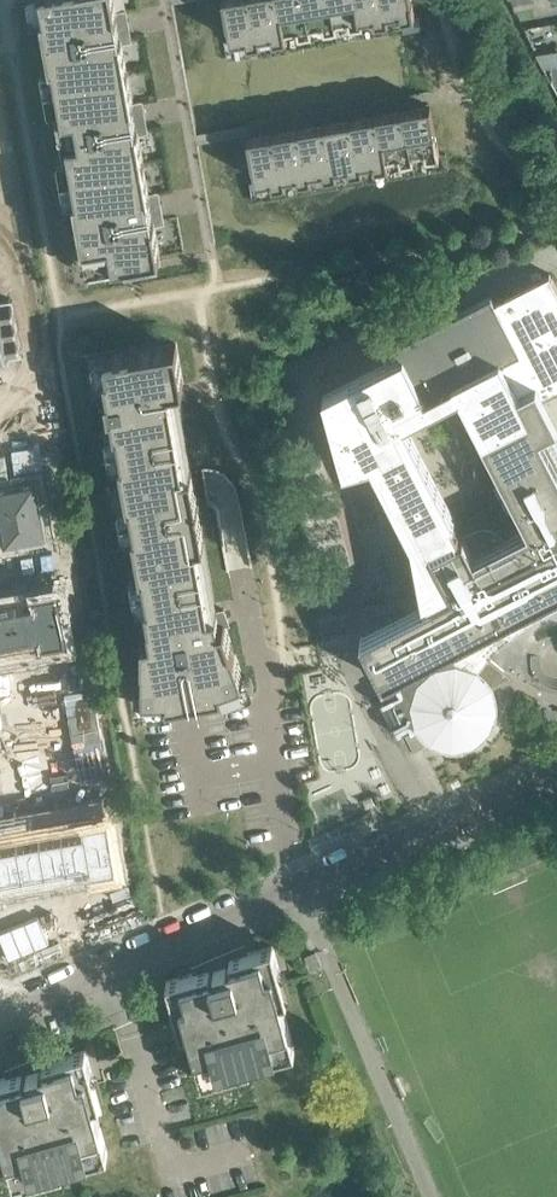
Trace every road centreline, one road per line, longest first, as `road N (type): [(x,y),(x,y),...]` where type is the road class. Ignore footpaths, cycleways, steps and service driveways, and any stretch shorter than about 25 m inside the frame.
road 1 (residential): [(300,892),(227,491),(207,488)]
road 2 (residential): [(0,1015),(300,892)]
road 3 (residential): [(300,892),(556,782)]

